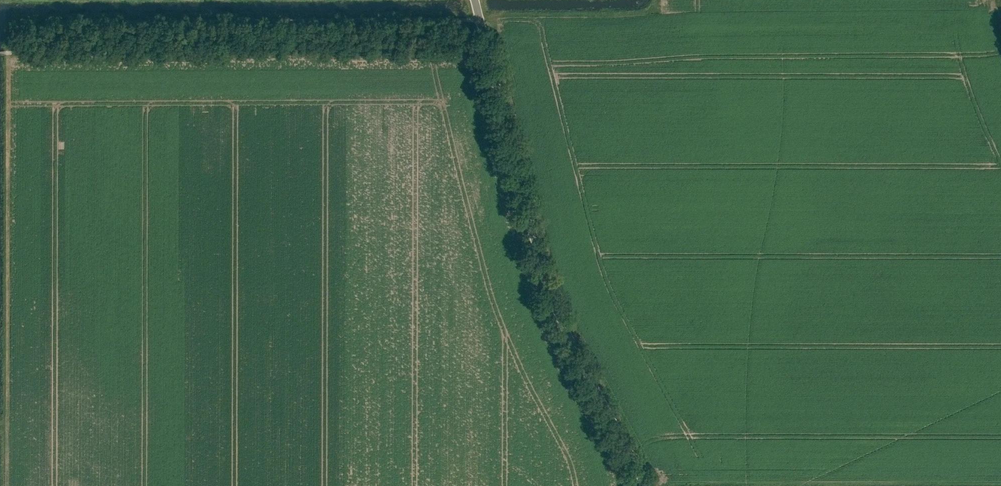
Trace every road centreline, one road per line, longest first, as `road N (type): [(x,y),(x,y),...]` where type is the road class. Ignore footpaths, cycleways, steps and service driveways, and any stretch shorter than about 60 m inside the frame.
road 1 (unclassified): [(647,485),(558,319),(475,0)]

